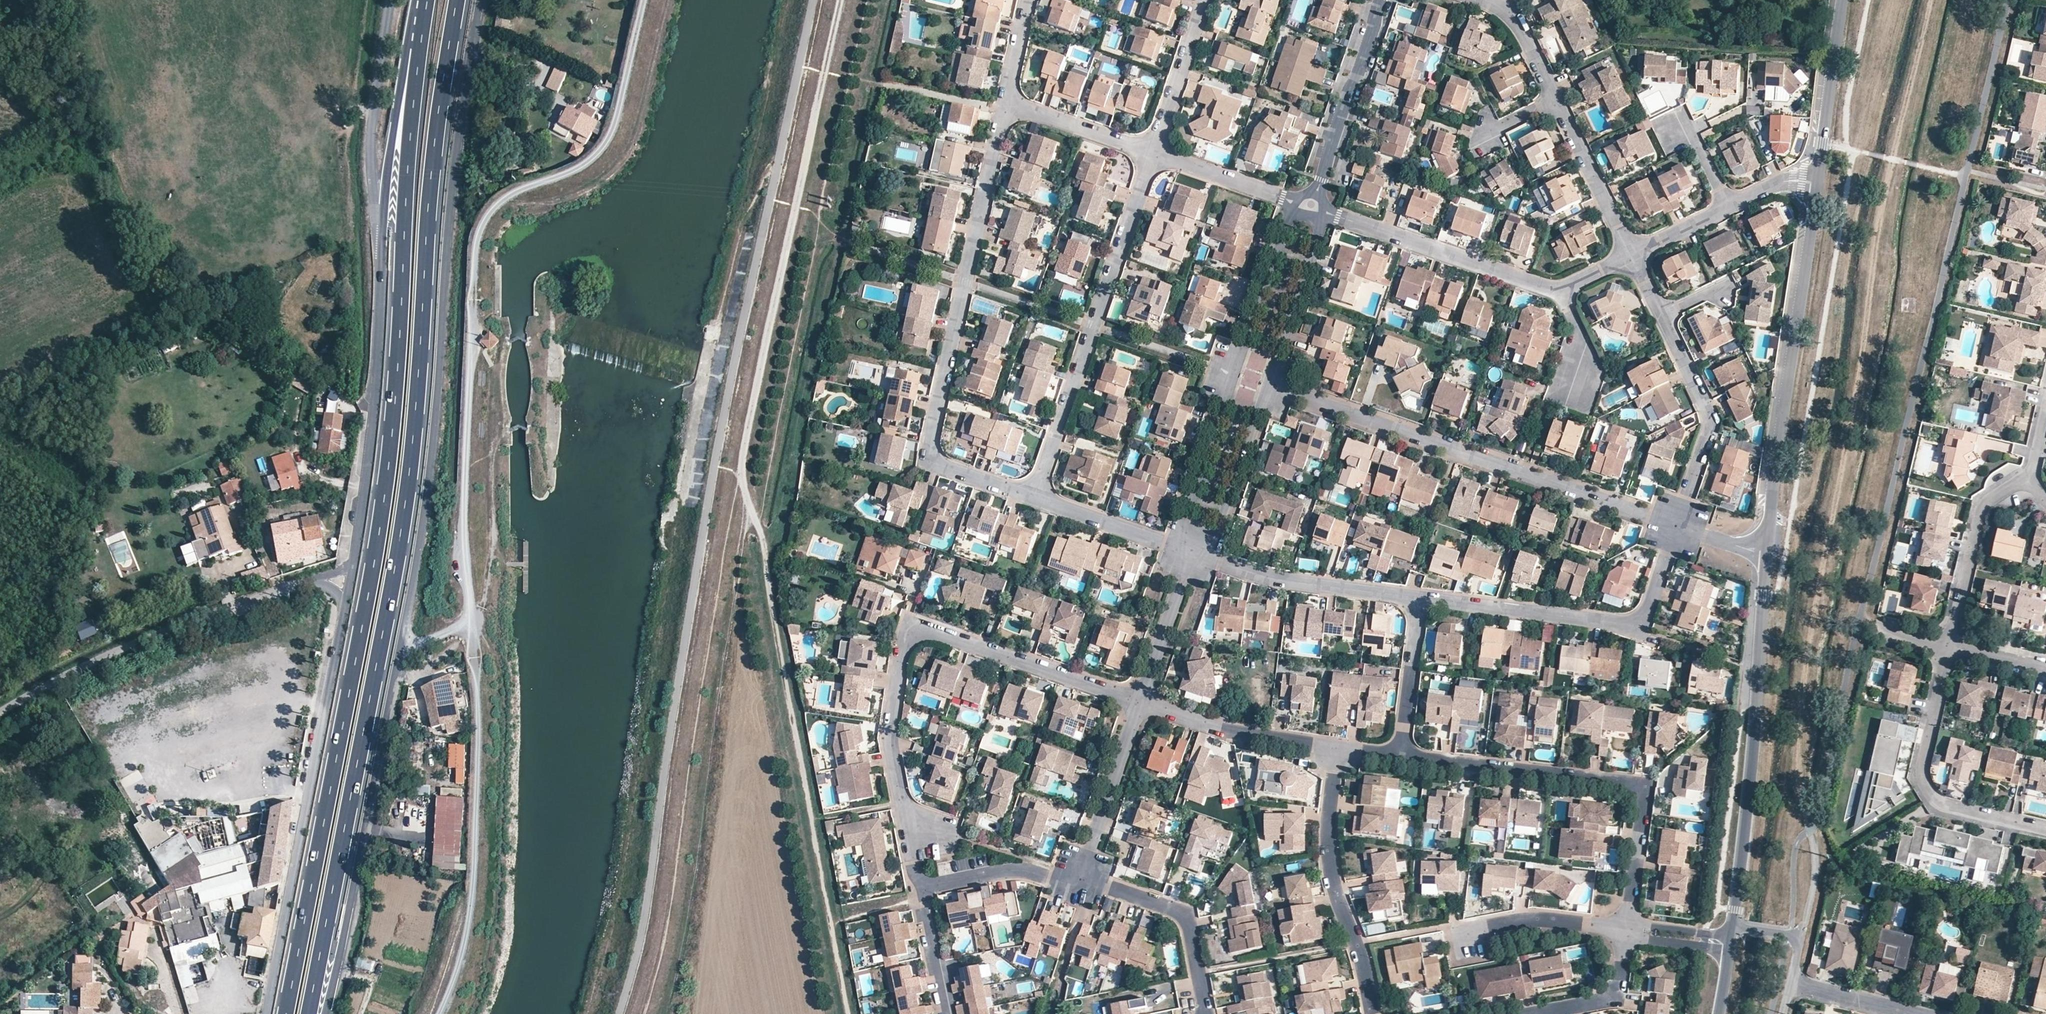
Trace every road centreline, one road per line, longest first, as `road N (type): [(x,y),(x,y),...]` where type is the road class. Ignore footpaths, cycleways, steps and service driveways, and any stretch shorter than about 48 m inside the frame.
road 1 (unclassified): [(326,1013),(420,542),(455,174),(480,0)]
road 2 (primary): [(309,1013),(412,455),(439,115),(458,0)]
road 3 (primary): [(427,0),(378,541),(286,1013)]
road 4 (track): [(847,1013),(739,459)]
road 5 (residential): [(1006,97),(927,459),(1035,495)]
road 6 (track): [(840,0),(739,459)]
road 7 (residential): [(1138,700),(911,622),(895,655),(885,730),(907,833)]
road 8 (residential): [(1270,385),(1677,525)]
road 9 (unclassified): [(347,604),(267,1013)]
road 10 (residential): [(1626,934),(1642,797),(1635,785),(1400,756)]
road 11 (residential): [(1819,184),(1769,555)]
road 12 (residential): [(1769,555),(1733,927)]
road 13 (residential): [(1293,201),(1184,525),(1189,550)]
road 14 (residential): [(1152,148),(1035,495)]
road 15 (unclassified): [(0,715),(65,674),(318,581)]
road 16 (residential): [(1419,597),(1641,626),(1677,525)]
road 17 (unclassified): [(382,231),(374,427),(355,559)]
road 18 (residential): [(1947,645),(1918,775),(1936,804),(2045,830)]
road 19 (residential): [(1334,749),(1323,829),(1371,1013)]
road 20 (residential): [(1566,289),(1326,211)]
road 21 (residential): [(1189,550),(1279,580),(1419,597)]
road 22 (primary): [(421,0),(382,231)]
road 23 (unclassified): [(391,0),(369,145),(382,231)]
road 24 (residential): [(1677,525),(1712,419),(1662,315)]
road 25 (residential): [(1380,0),(1311,205)]
road 26 (residential): [(1203,1013),(1186,920),(1081,875)]
road 27 (residential): [(2027,467),(1979,502),(1947,645)]
road 28 (residential): [(1334,749),(1245,736),(1138,700)]
road 29 (residential): [(1189,550),(1217,537),(1270,385)]
road 30 (residential): [(1843,0),(1819,184)]
road 31 (residential): [(1138,700),(1081,875)]
road 32 (residential): [(1270,385),(1326,211)]
road 33 (residential): [(1631,254),(1555,99)]
road 34 (residential): [(1504,1013),(1615,992),(1626,934)]
road 35 (residential): [(919,887),(1009,869),(1055,880),(1081,875)]
road 36 (residential): [(1035,495),(1189,550)]
road 37 (residential): [(1469,936),(1531,919),(1626,934)]
road 38 (residential): [(1400,756),(1419,597)]
road 39 (residential): [(1189,550),(1138,700)]
road 40 (residential): [(1204,0),(1152,148)]
road 41 (residential): [(1152,148),(1006,97)]
road 42 (residential): [(1293,201),(1152,148)]
road 43 (residential): [(919,887),(947,1013)]

